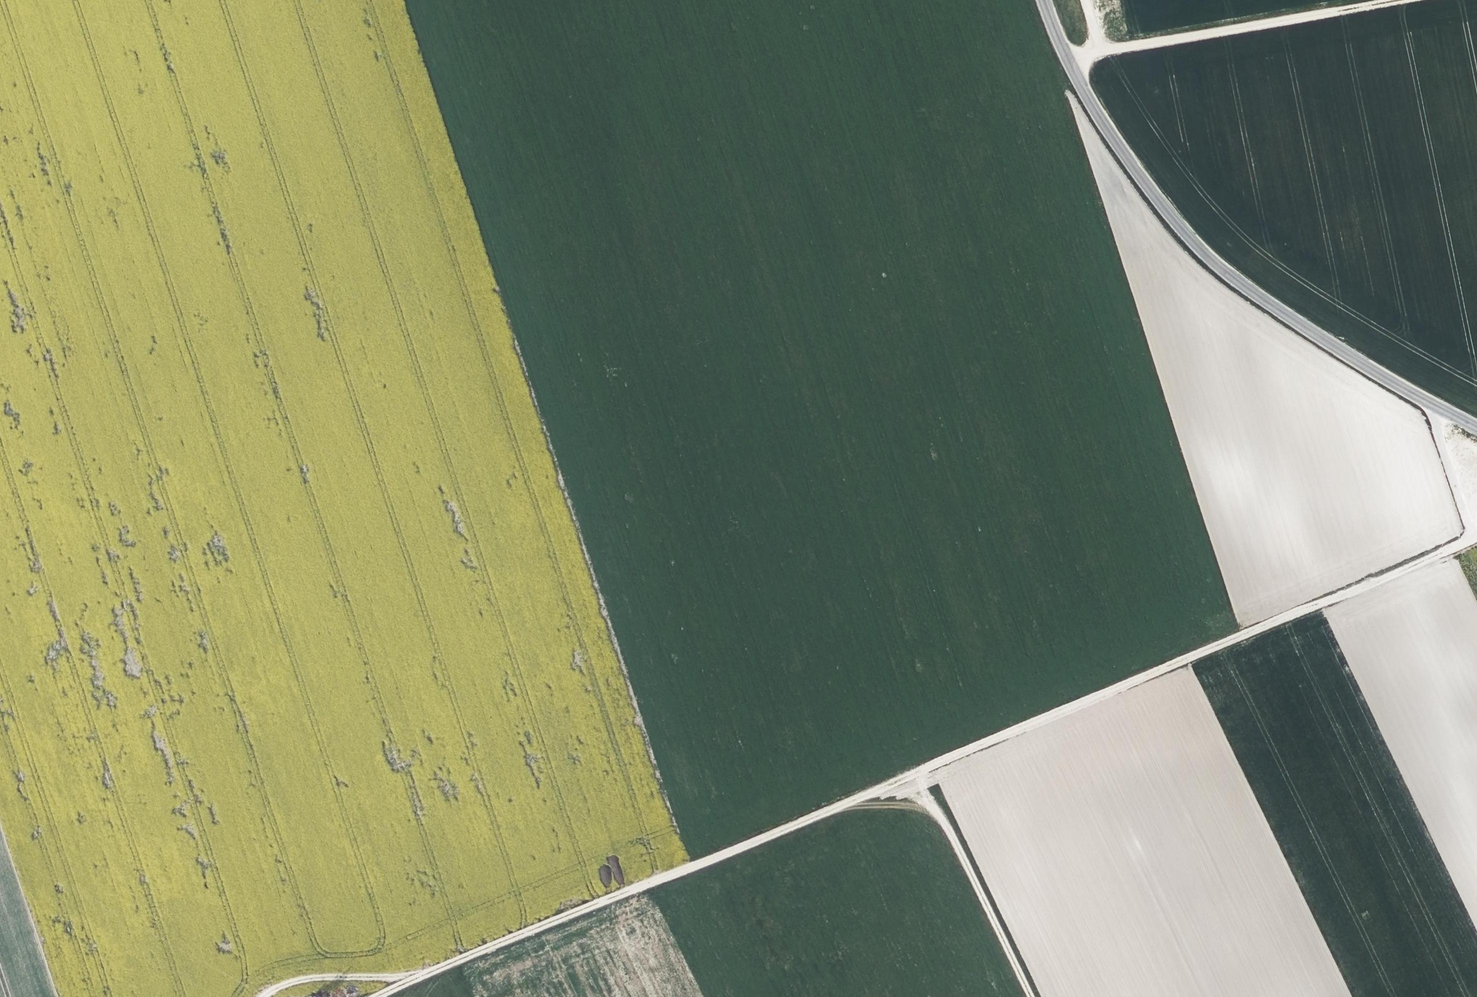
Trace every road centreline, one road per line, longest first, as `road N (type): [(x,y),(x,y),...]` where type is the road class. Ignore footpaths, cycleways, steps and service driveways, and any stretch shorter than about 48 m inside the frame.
road 1 (track): [(1473,539),(371,996)]
road 2 (unclassified): [(1476,429),(1278,316),(1198,257),(1130,169),(1074,77),(1042,0)]
road 3 (track): [(1101,53),(1398,0)]

